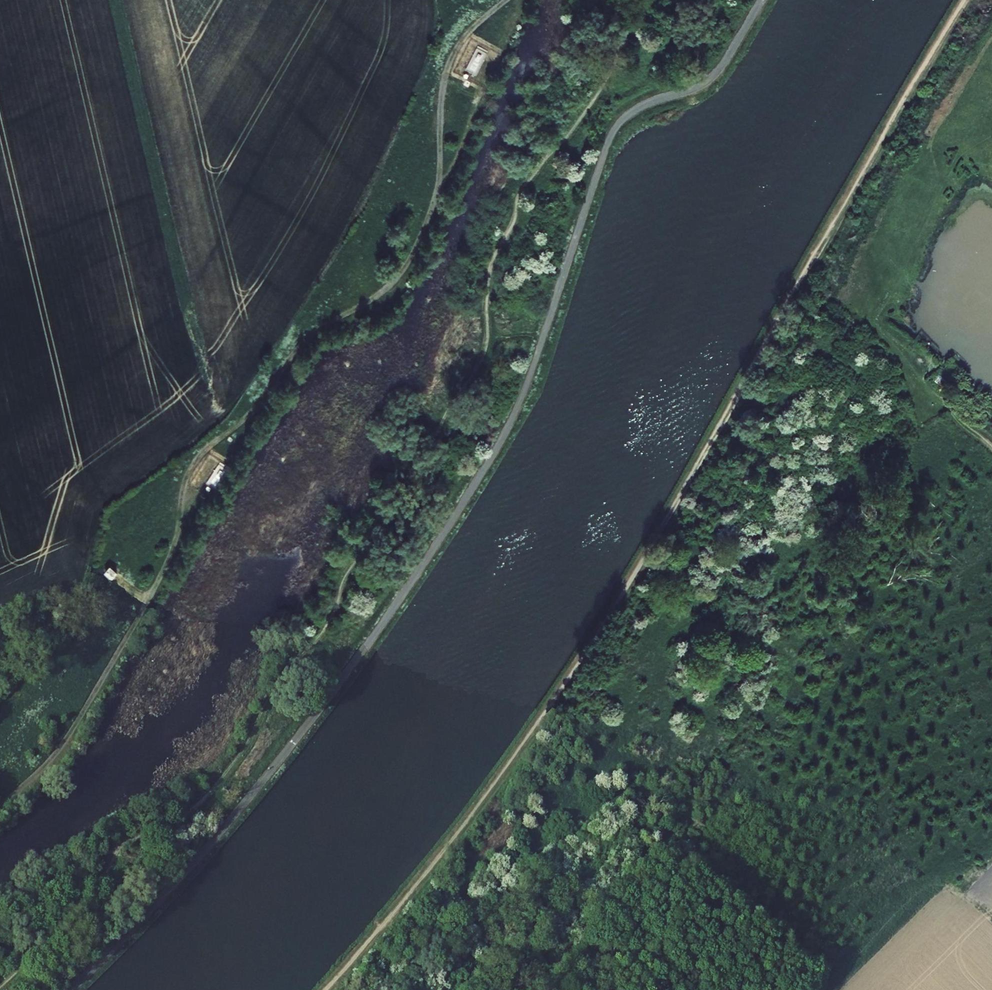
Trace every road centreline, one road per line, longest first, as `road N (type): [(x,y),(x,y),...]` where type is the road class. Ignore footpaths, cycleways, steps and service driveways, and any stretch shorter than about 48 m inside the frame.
road 1 (track): [(0,811),(105,675),(174,538),(191,462),(240,428),(316,336),(377,300),(430,231),(443,165),(439,94),(447,57),(507,0)]
road 2 (track): [(119,0),(203,355)]
road 3 (track): [(991,917),(978,903),(886,989)]

